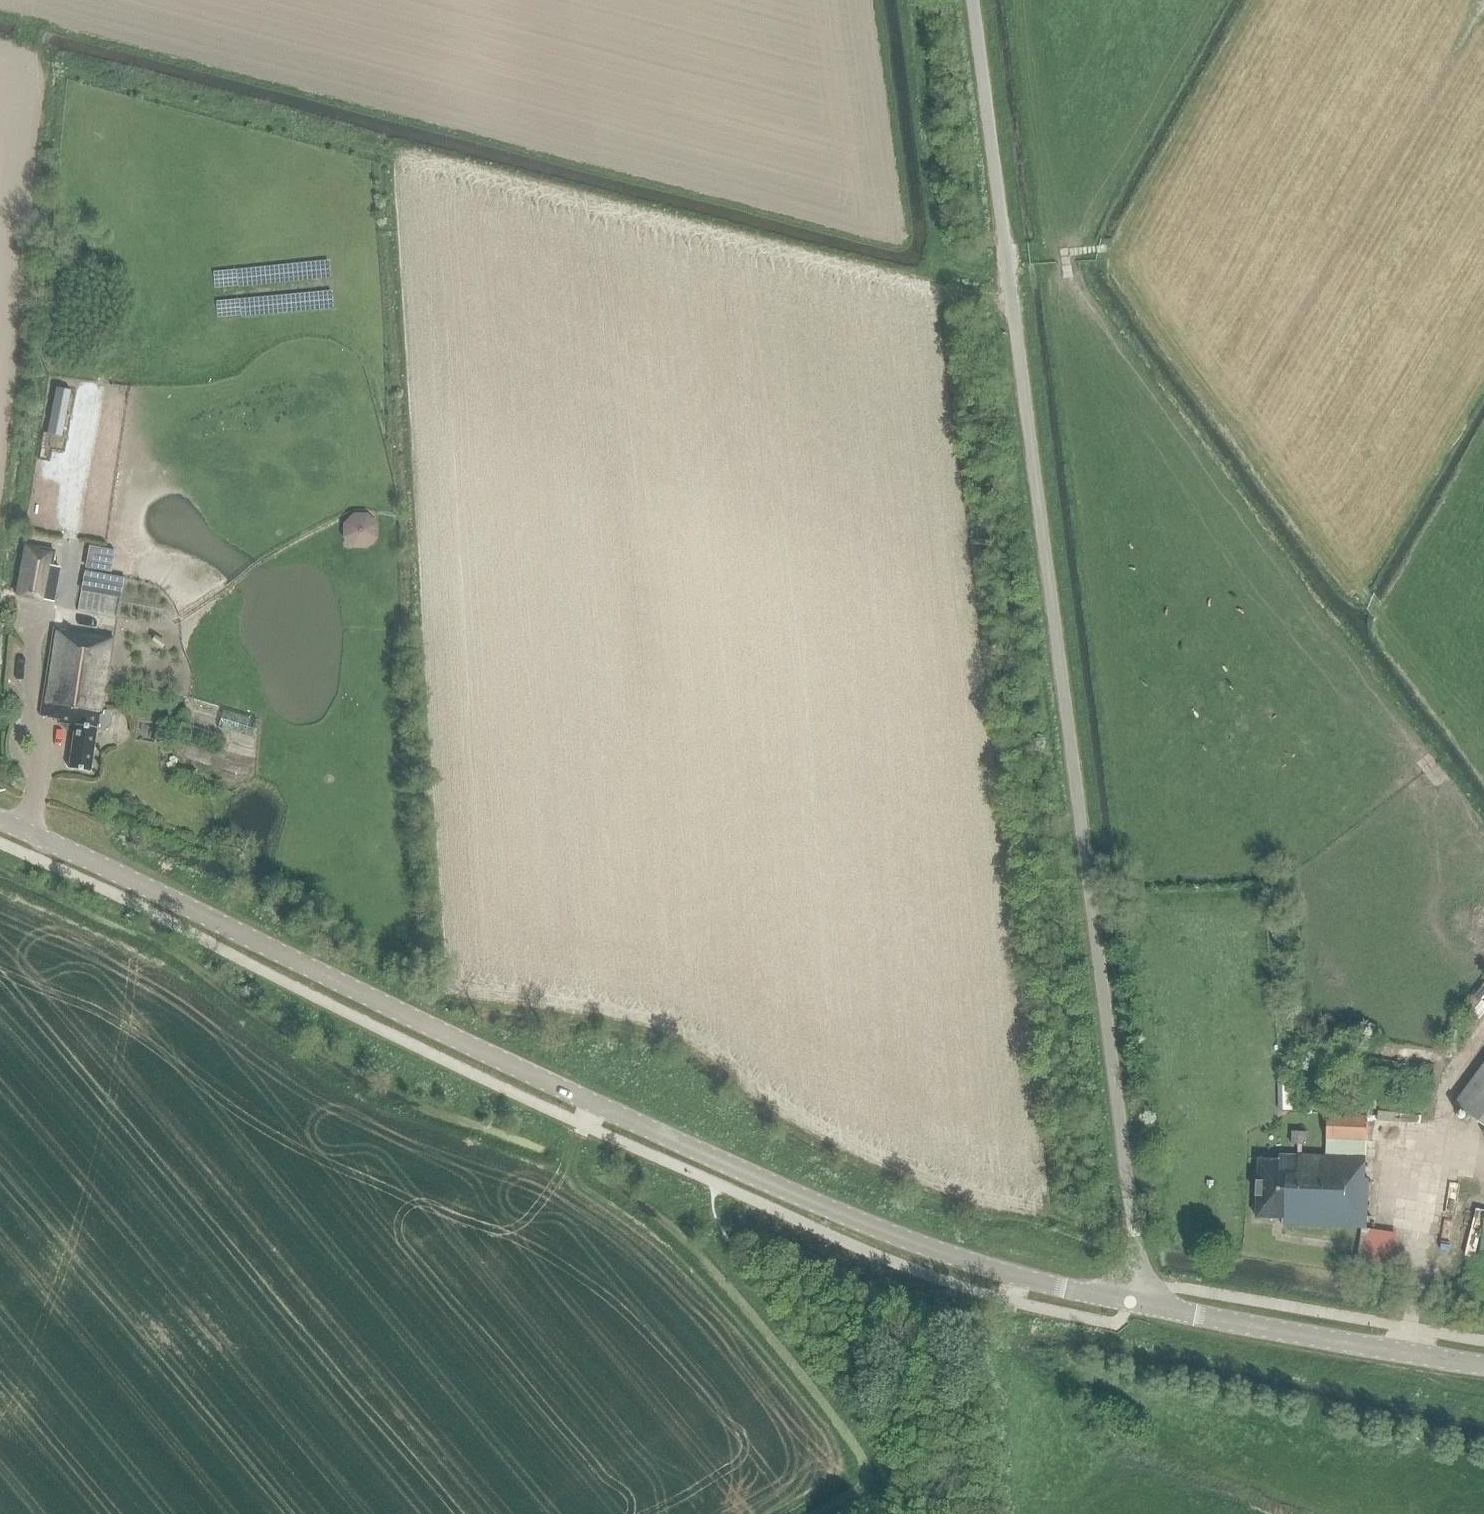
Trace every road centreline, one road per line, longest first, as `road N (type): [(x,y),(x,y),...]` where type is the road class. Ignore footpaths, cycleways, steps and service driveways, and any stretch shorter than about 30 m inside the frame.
road 1 (unclassified): [(1132,1300),(1132,1212),(972,0)]
road 2 (tertiary): [(1132,1300),(1055,1285),(885,1230),(0,824)]
road 3 (tertiary): [(1483,1363),(1132,1300)]

